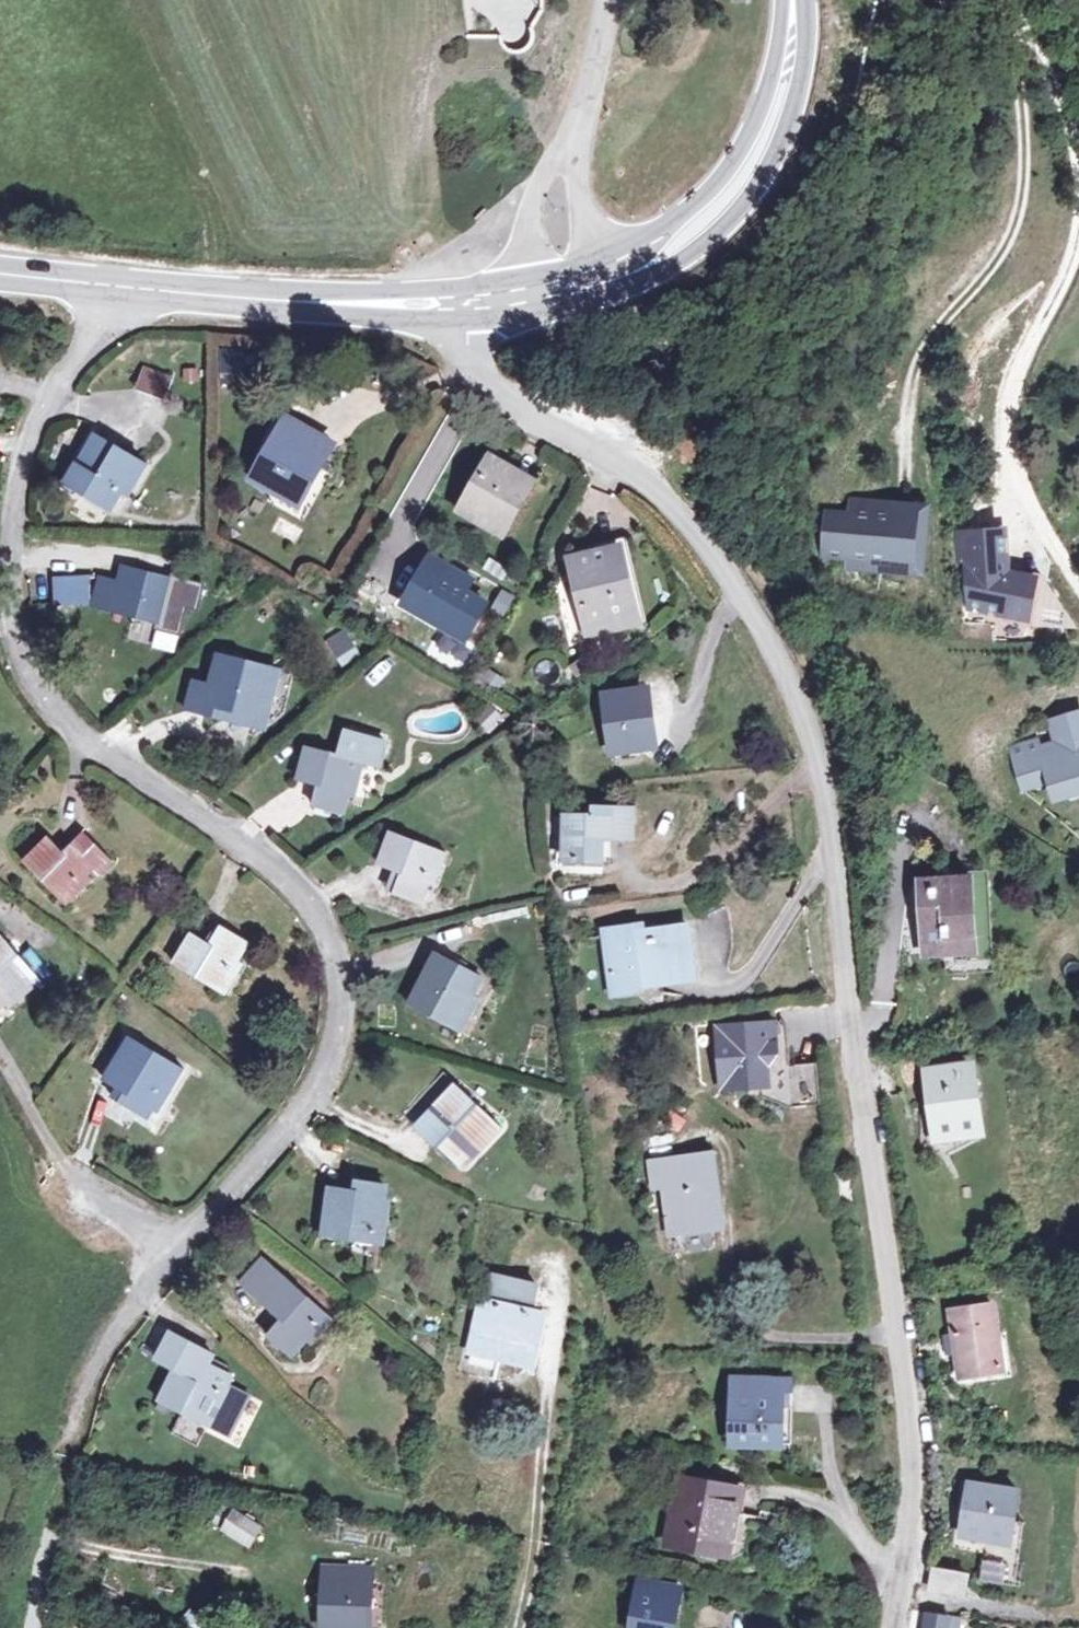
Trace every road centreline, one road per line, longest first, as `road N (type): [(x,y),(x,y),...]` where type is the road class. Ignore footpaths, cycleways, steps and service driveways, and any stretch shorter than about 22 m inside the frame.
road 1 (residential): [(890,1627),(908,1497),(905,1378),(806,725),(740,594),(683,521),(639,480),(526,416),(487,378),(467,346),(470,304)]
road 2 (residential): [(70,1439),(88,1374),(174,1251),(292,1124),(328,1073),(342,1016),(334,948),(308,901),(70,730),(47,708),(20,656),(13,516),(34,433),(88,334),(98,286)]
road 3 (residential): [(1078,221),(1073,254),(1016,370),(1006,424),(1013,468),(1078,587)]
road 4 (secondary): [(598,289),(665,256),(742,184),(778,106),(794,0)]
road 5 (secondary): [(98,286),(266,301),(470,304)]
road 6 (residential): [(559,1399),(508,1627)]
road 7 (residential): [(1005,0),(1058,105),(1078,183)]
road 8 (unclassified): [(574,140),(539,183),(499,302)]
road 9 (residential): [(65,1455),(32,1627)]
road 10 (unclassified): [(598,289),(574,140)]
road 11 (unclassified): [(574,140),(606,0)]

